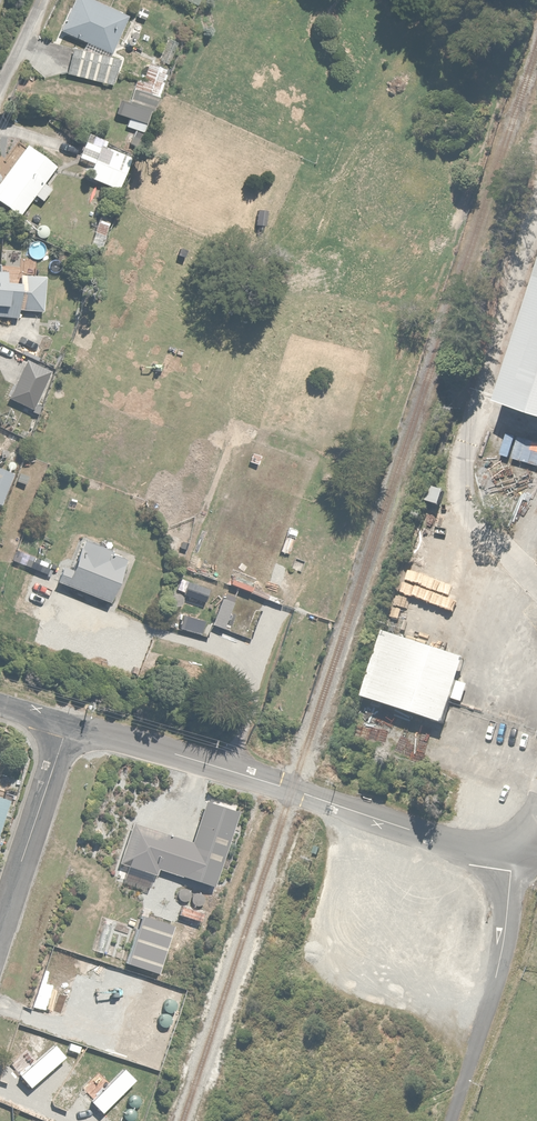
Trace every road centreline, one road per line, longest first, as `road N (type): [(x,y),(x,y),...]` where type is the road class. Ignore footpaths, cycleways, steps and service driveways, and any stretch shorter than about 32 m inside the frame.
road 1 (residential): [(68,728),(417,834),(511,855)]
road 2 (residential): [(451,1120),(497,977),(511,855)]
road 3 (residential): [(68,728),(0,933)]

